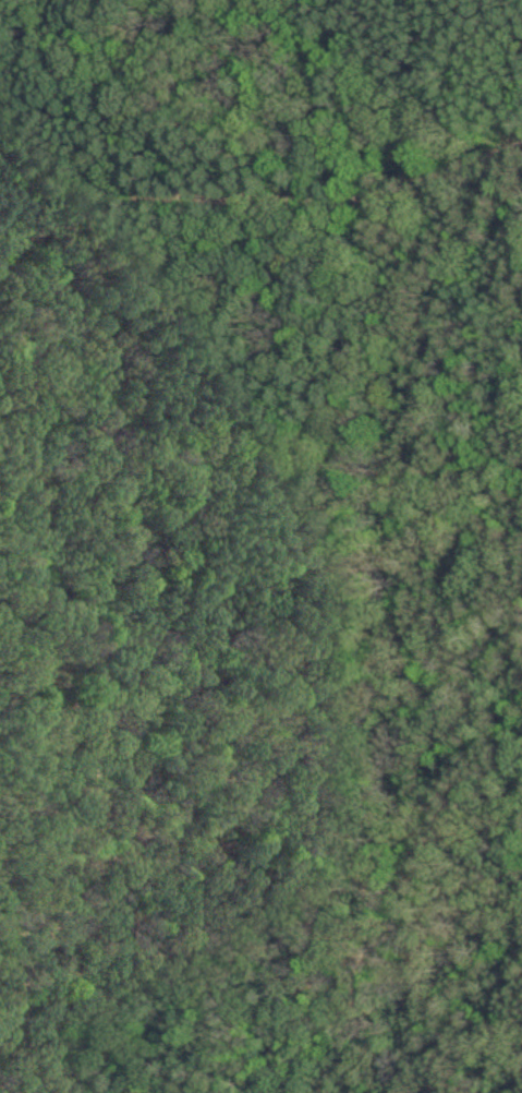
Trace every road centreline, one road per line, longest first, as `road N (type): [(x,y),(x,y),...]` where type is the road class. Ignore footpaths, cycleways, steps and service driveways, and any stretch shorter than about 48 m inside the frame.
road 1 (track): [(521,359),(510,333),(326,340),(308,353),(268,361),(181,428),(95,422),(68,397),(70,347),(35,263),(31,232),(46,161),(0,81)]
road 2 (track): [(0,258),(31,232),(98,204),(154,193),(342,192),(521,127)]
road 3 (track): [(486,1092),(416,1070),(378,1022),(371,969),(391,896),(429,846),(475,809),(521,656)]

